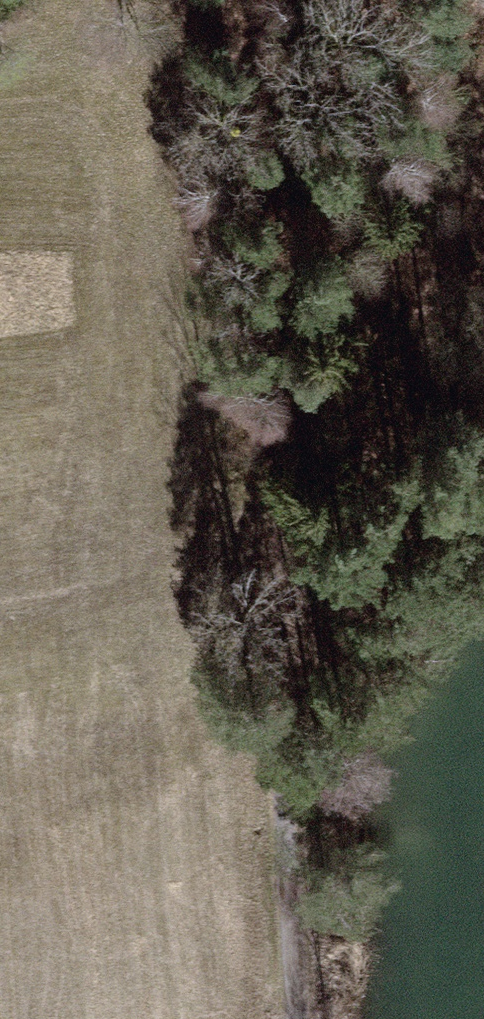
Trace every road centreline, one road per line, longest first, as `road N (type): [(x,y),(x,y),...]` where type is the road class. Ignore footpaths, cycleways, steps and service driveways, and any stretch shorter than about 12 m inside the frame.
road 1 (track): [(178,0),(189,4),(249,166),(270,1018)]
road 2 (track): [(262,717),(429,442),(483,405)]

